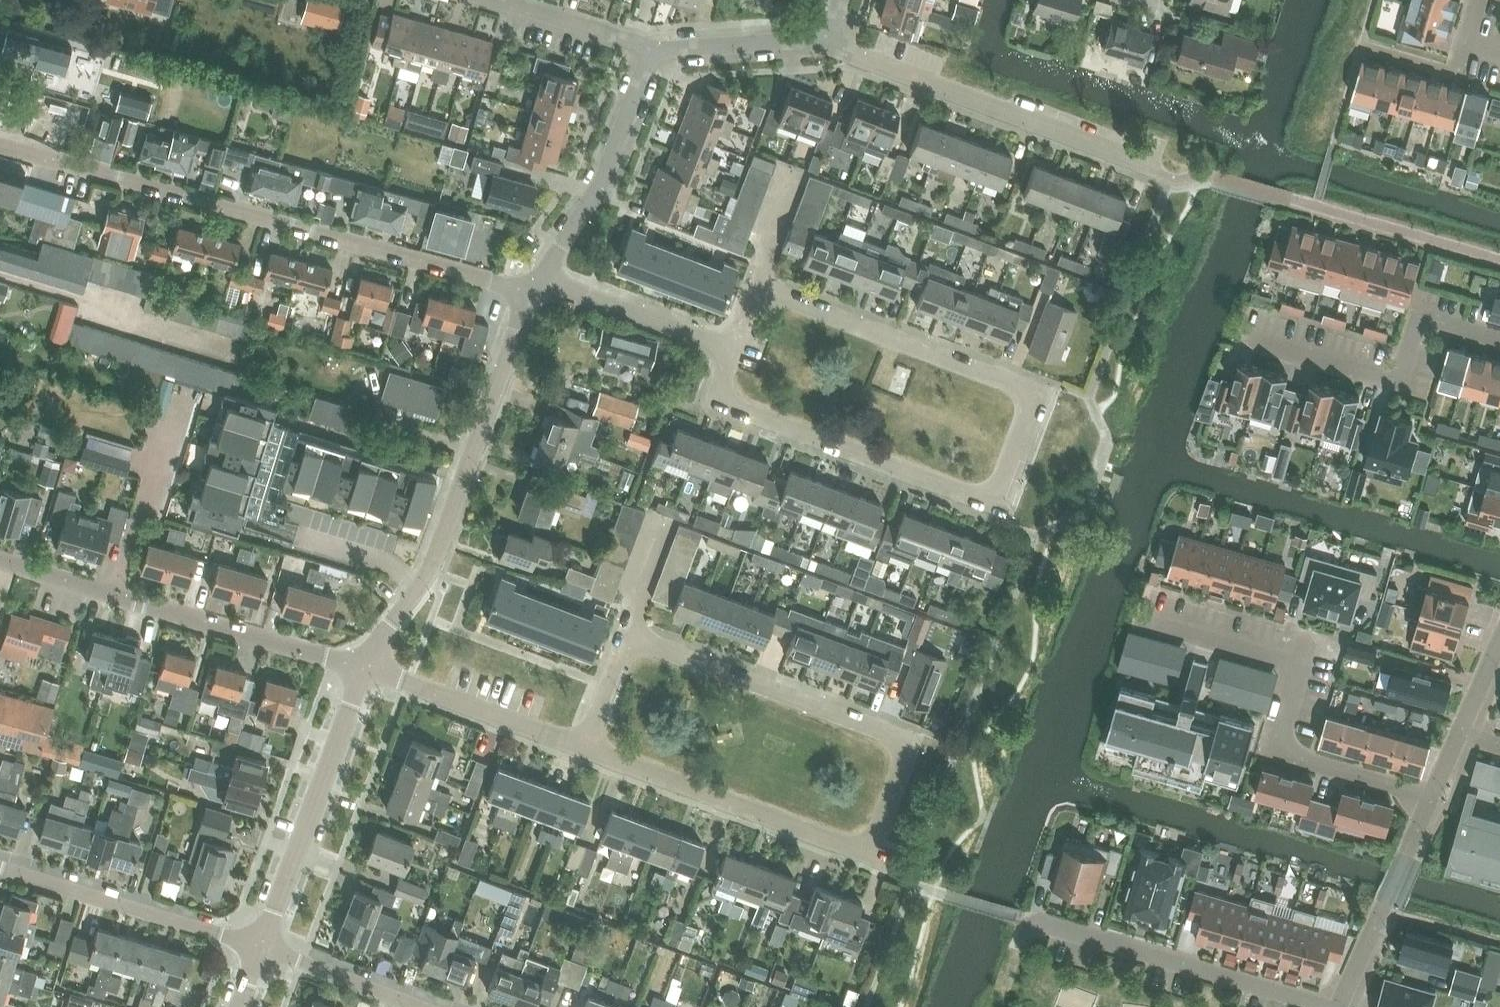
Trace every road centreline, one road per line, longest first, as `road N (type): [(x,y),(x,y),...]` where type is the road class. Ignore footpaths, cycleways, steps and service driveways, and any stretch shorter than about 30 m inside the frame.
road 1 (residential): [(757,286),(1019,387),(1030,408),(1001,486),(993,500),(977,498),(729,403),(721,385),(733,350)]
road 2 (residential): [(588,748),(863,852),(907,756),(903,742),(625,636)]
road 3 (residential): [(0,144),(491,281),(535,285)]
road 4 (residential): [(363,667),(434,561),(535,285)]
road 5 (residential): [(1145,620),(1299,663),(1278,736),(1289,756),(1432,798)]
road 6 (residential): [(363,667),(0,560)]
road 7 (residential): [(830,45),(1156,173)]
road 8 (residential): [(1022,918),(1332,1006)]
road 9 (residential): [(260,946),(363,667)]
road 10 (residential): [(1499,338),(1423,318),(1392,379),(1251,337)]
road 11 (residential): [(260,946),(0,868)]
road 12 (residential): [(535,285),(612,165),(652,51)]
road 13 (residential): [(588,748),(363,667)]
road 14 (residential): [(1432,798),(1338,1006)]
road 15 (residential): [(733,350),(557,284),(535,285)]
road 16 (residential): [(652,51),(830,45)]
road 17 (residential): [(425,1006),(260,946)]
road 18 (residential): [(652,51),(488,0)]
road 19 (residential): [(1479,0),(1452,72),(1363,45)]

